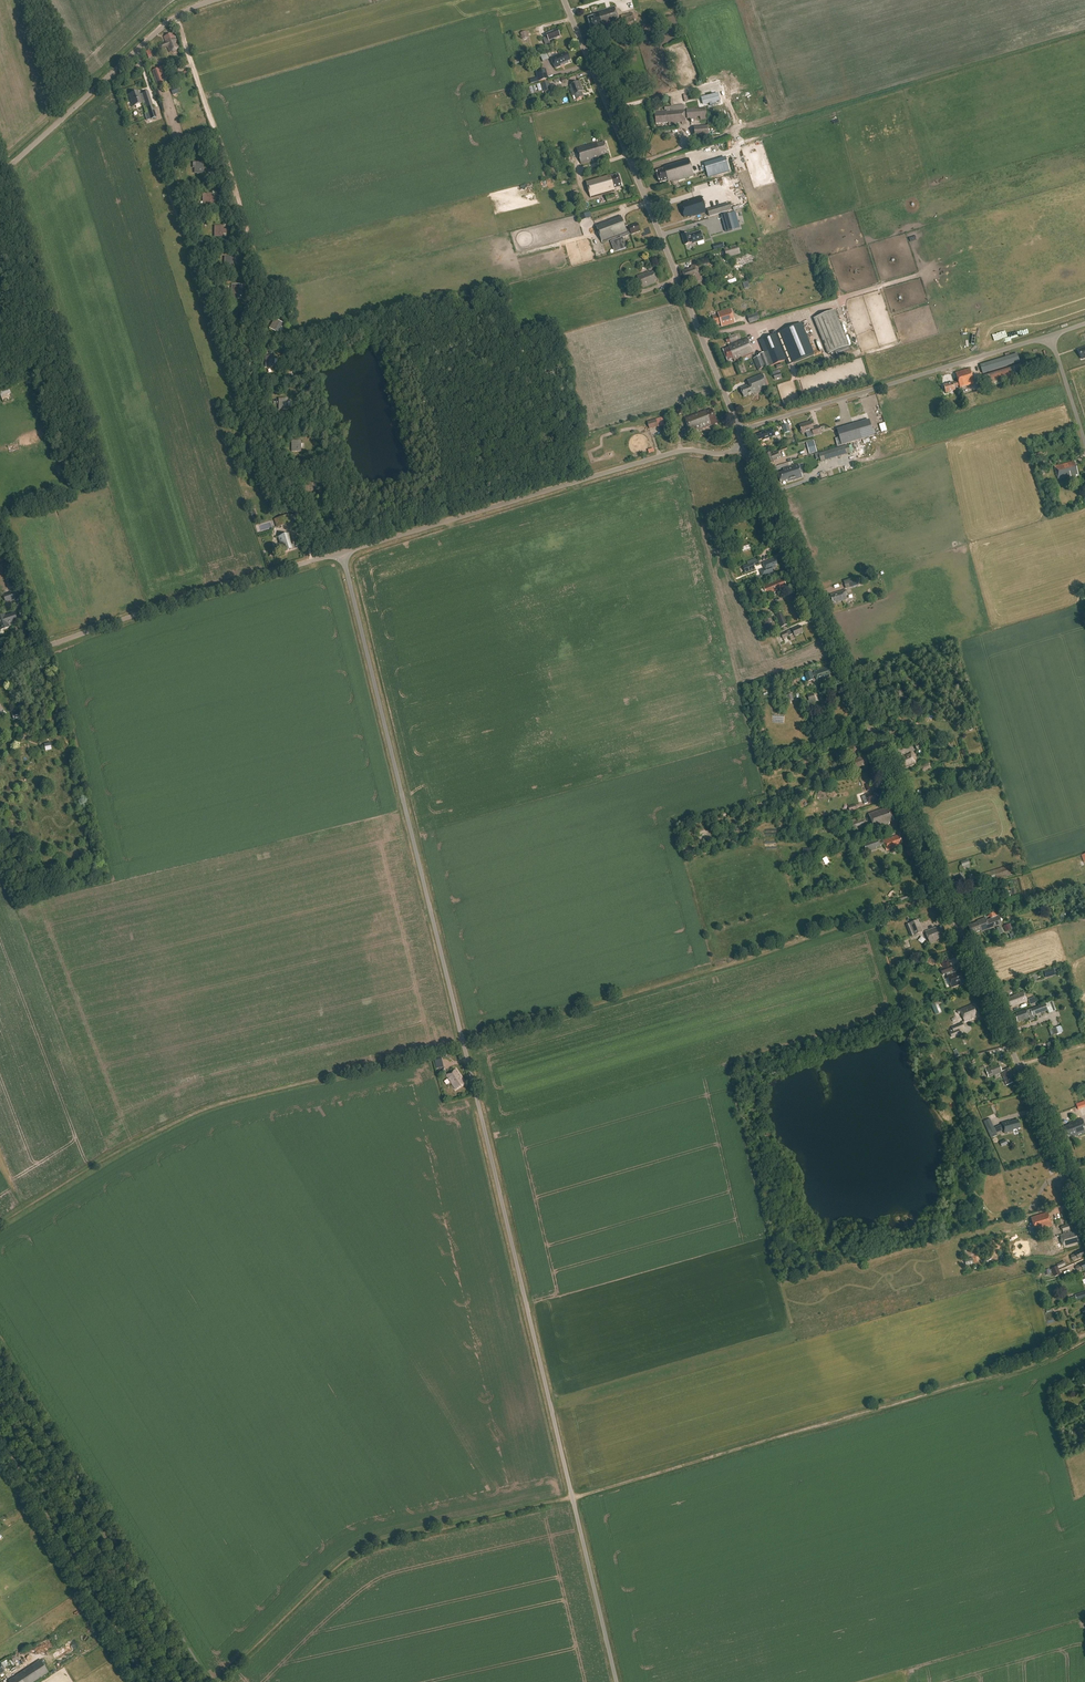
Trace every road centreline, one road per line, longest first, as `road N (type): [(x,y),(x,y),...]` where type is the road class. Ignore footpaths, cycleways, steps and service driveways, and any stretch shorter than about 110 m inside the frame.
road 1 (unclassified): [(616,1681),(342,553)]
road 2 (track): [(1084,1337),(1017,1370),(361,1550),(219,1681)]
road 3 (tertiary): [(1084,1215),(746,446)]
road 4 (track): [(177,16),(263,288),(246,348),(312,560)]
road 5 (track): [(942,892),(464,1043)]
road 6 (tertiary): [(740,430),(564,0)]
road 7 (unclassified): [(342,553),(682,450),(716,454),(746,446)]
road 8 (unclassified): [(0,663),(342,553)]
road 9 (unclassified): [(740,430),(1049,335)]
road 10 (track): [(0,1436),(149,1681)]
road 11 (unclassified): [(0,174),(163,27),(216,0)]

